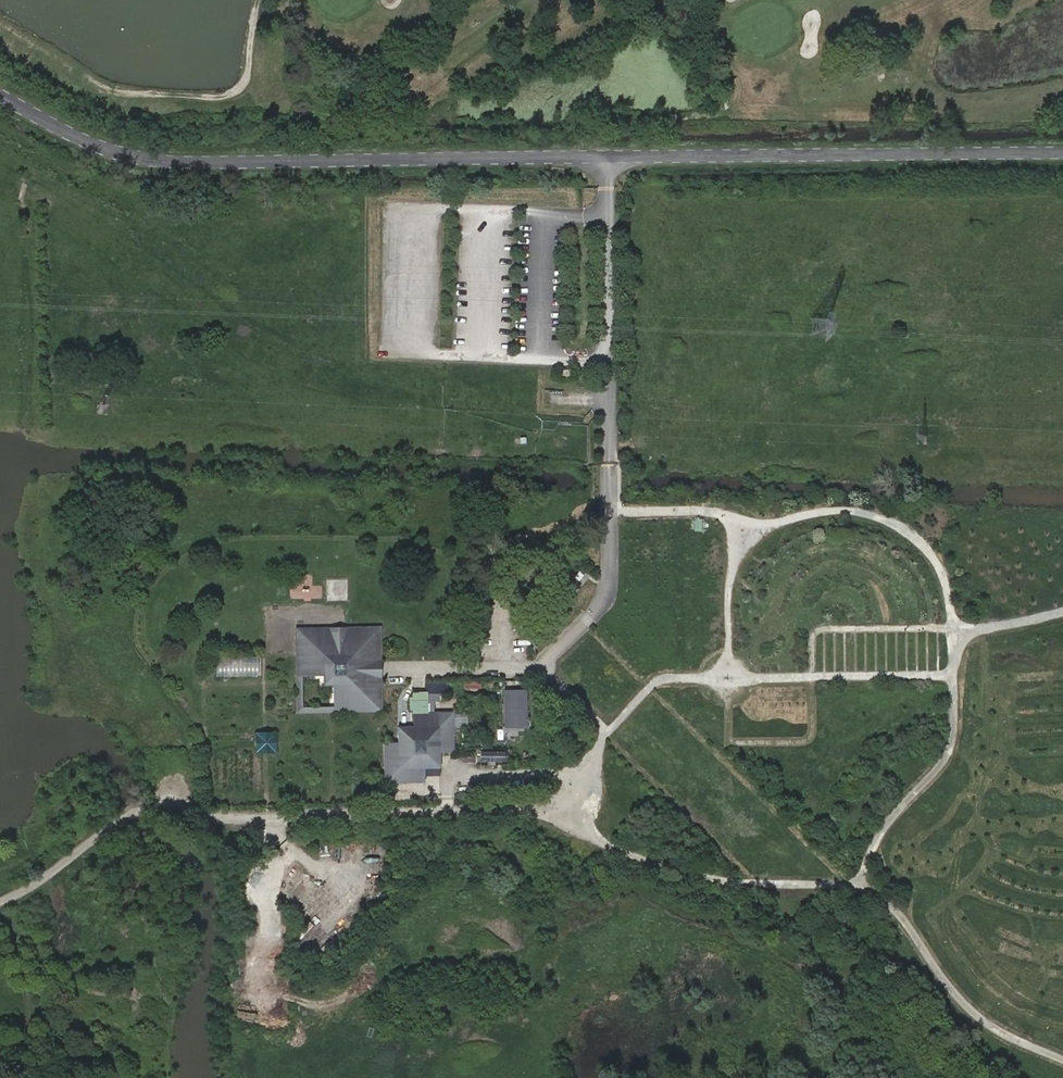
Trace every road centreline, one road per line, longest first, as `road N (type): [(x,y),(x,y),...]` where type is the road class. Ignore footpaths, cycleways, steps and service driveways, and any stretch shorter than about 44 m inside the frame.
road 1 (unclassified): [(0,96),(139,158),(1062,153)]

